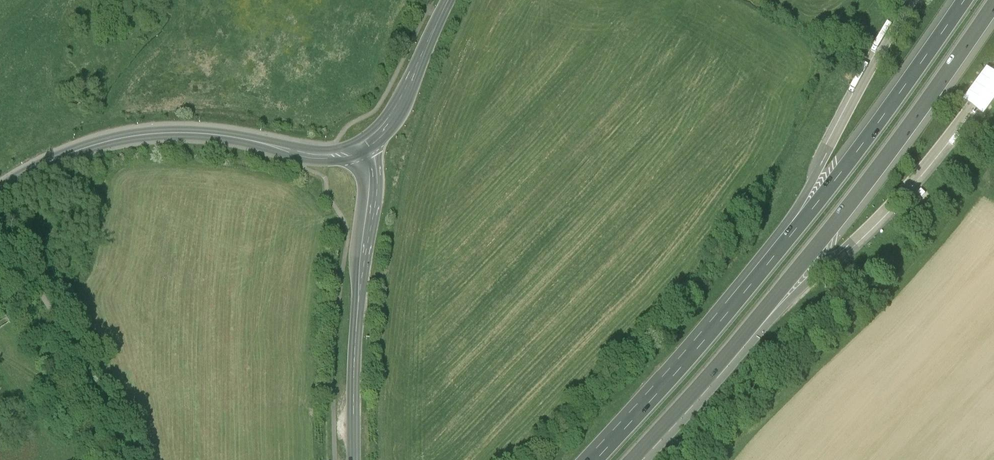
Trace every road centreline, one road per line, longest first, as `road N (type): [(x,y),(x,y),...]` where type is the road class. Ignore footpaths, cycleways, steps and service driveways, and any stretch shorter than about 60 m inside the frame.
road 1 (motorway): [(737,340),(993,6)]
road 2 (secondary): [(0,188),(56,158),(130,137),(218,135),(311,156),(364,145)]
road 3 (motorway): [(965,0),(757,276)]
road 4 (tertiary): [(364,145),(373,172),(354,344),(354,459)]
road 5 (motorway): [(757,276),(593,459)]
road 6 (secondary): [(449,0),(403,102),(364,145)]
road 7 (motorway): [(629,459),(737,340)]
road 8 (motorway): [(737,340),(838,252)]

